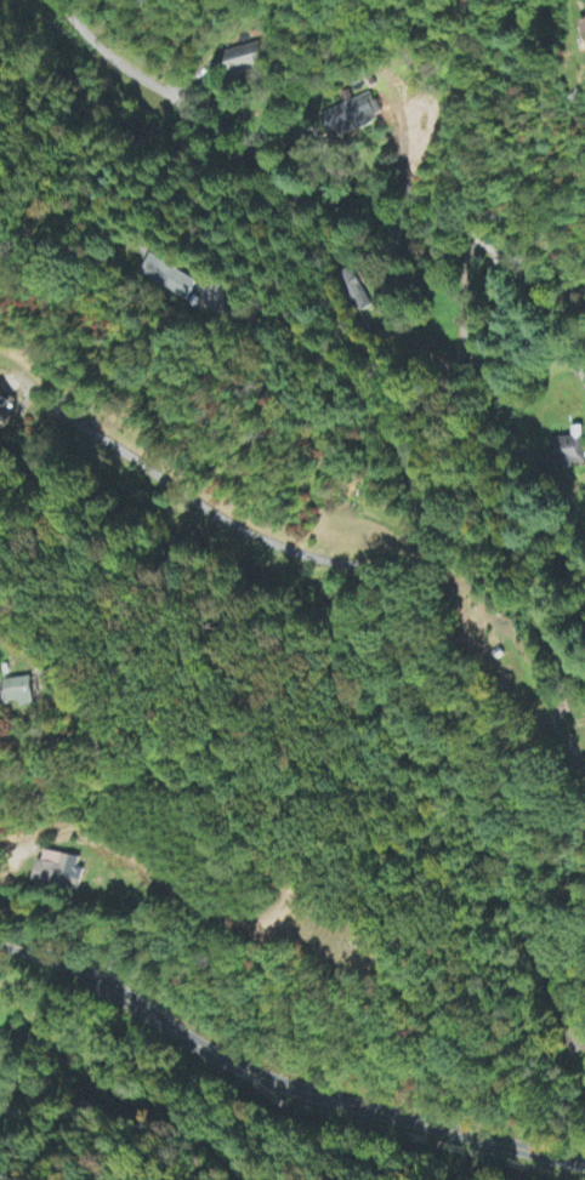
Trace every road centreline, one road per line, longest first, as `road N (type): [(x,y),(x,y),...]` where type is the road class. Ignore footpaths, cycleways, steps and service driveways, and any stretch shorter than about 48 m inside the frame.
road 1 (residential): [(0,851),(79,827),(257,930),(290,899),(290,877),(277,853),(218,781),(180,748),(107,743),(91,730),(29,741),(0,725)]
road 2 (residential): [(584,381),(519,261),(357,173),(305,167),(220,139),(109,59),(58,0)]
road 3 (residential): [(584,1138),(311,1083),(147,975),(0,936)]
road 4 (residential): [(519,261),(488,391),(487,461),(556,643),(584,672)]
road 5 (residential): [(447,505),(442,536),(422,564),(373,568),(288,549),(154,473)]
road 6 (residential): [(478,238),(464,347),(444,403),(447,505)]
road 7 (residential): [(107,743),(97,763),(0,814)]

